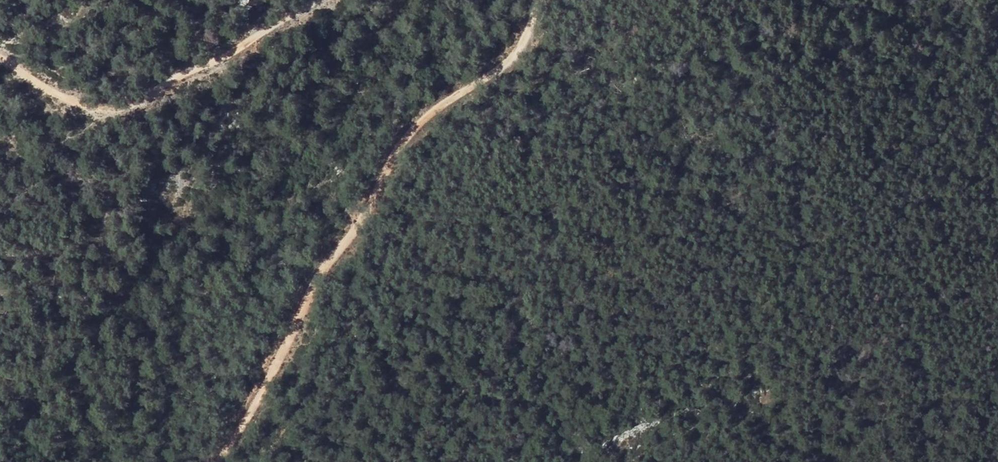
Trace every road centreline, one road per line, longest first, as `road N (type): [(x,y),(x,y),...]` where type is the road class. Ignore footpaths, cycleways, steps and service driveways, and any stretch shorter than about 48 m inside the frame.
road 1 (track): [(537,0),(496,71),(388,159),(212,461)]
road 2 (track): [(0,49),(95,109),(115,109),(282,27),(320,0)]

